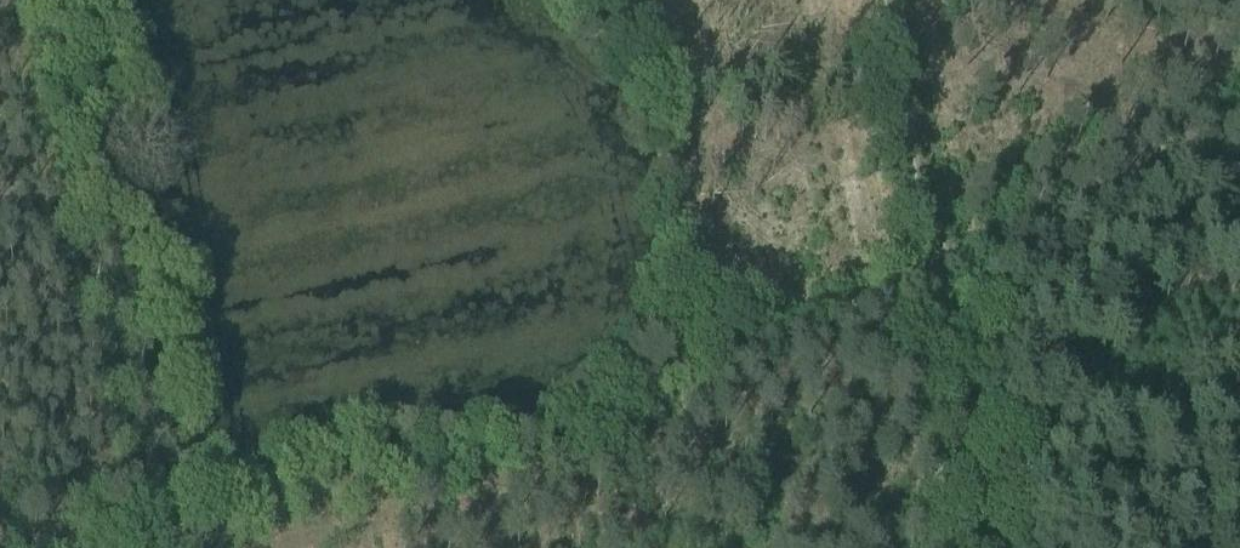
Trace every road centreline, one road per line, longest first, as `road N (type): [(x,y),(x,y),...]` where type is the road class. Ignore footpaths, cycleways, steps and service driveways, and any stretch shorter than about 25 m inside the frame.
road 1 (track): [(1239,165),(947,281),(716,350),(563,470),(500,480),(362,478),(192,532)]
road 2 (track): [(890,0),(996,547)]
road 3 (track): [(82,0),(192,532)]

